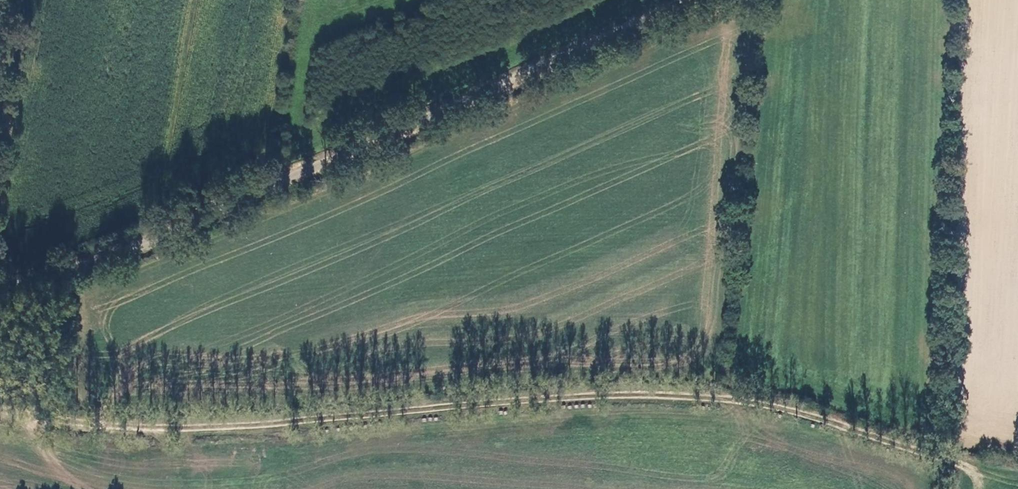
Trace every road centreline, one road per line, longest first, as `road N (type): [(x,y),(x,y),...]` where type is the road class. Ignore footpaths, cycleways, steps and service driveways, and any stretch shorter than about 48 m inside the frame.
road 1 (track): [(969,470),(799,408),(738,403),(624,397),(212,426),(0,410)]
road 2 (track): [(684,0),(0,293)]
road 3 (track): [(0,141),(22,0)]

